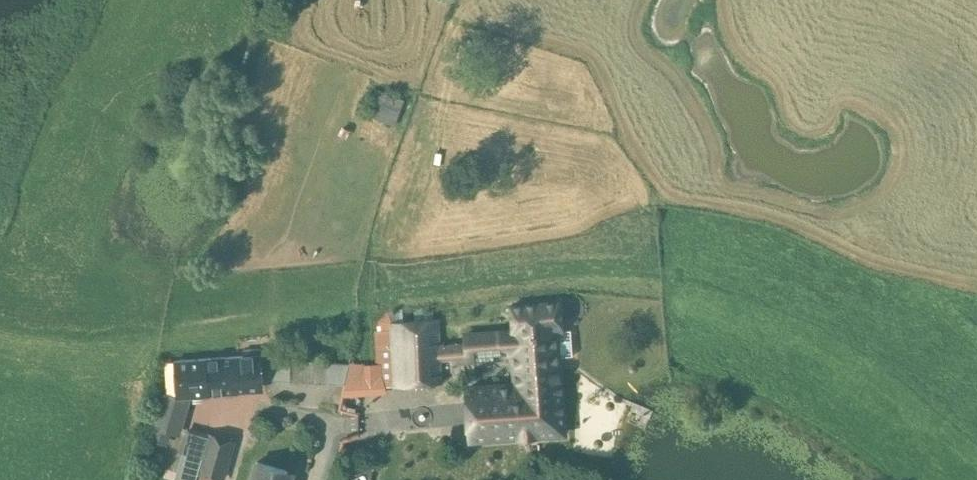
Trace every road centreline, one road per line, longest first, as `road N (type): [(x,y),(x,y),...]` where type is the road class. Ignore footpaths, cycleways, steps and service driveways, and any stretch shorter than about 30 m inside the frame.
road 1 (residential): [(263,403),(326,425),(315,479)]

